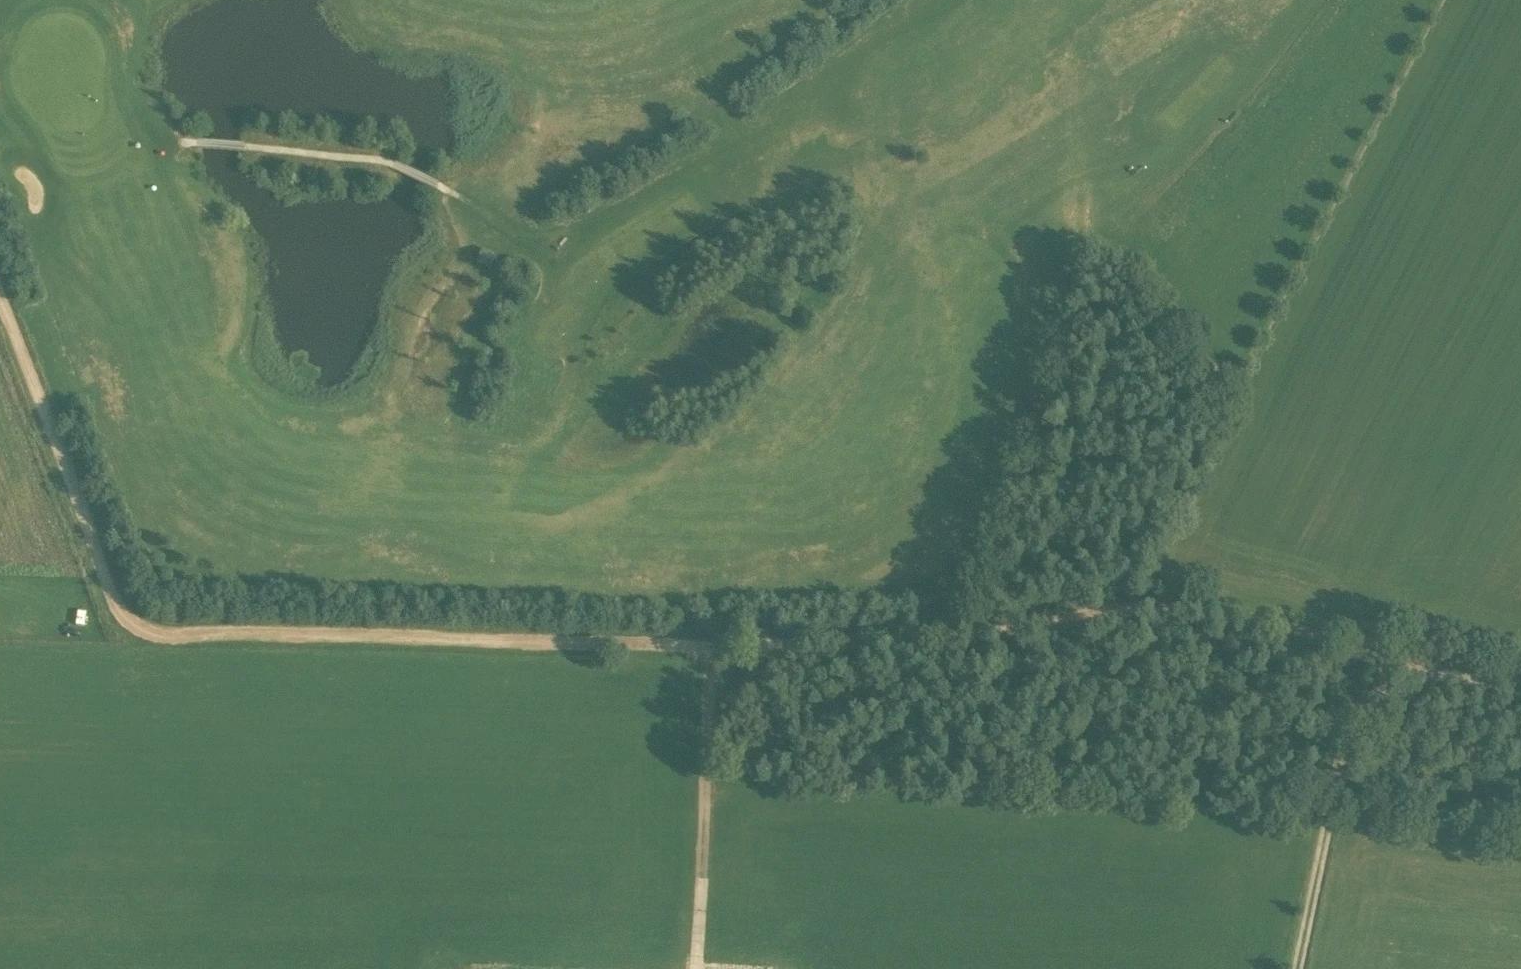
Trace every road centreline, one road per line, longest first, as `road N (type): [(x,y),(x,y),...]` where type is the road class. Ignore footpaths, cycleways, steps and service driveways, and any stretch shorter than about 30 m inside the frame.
road 1 (track): [(0,290),(115,601),(152,631),(838,651),(991,640),(1208,609),(1312,629),(1434,674)]
road 2 (track): [(1296,968),(1348,733),(1370,699),(1399,679),(1434,674),(1520,689)]
road 3 (track): [(717,648),(697,947)]

